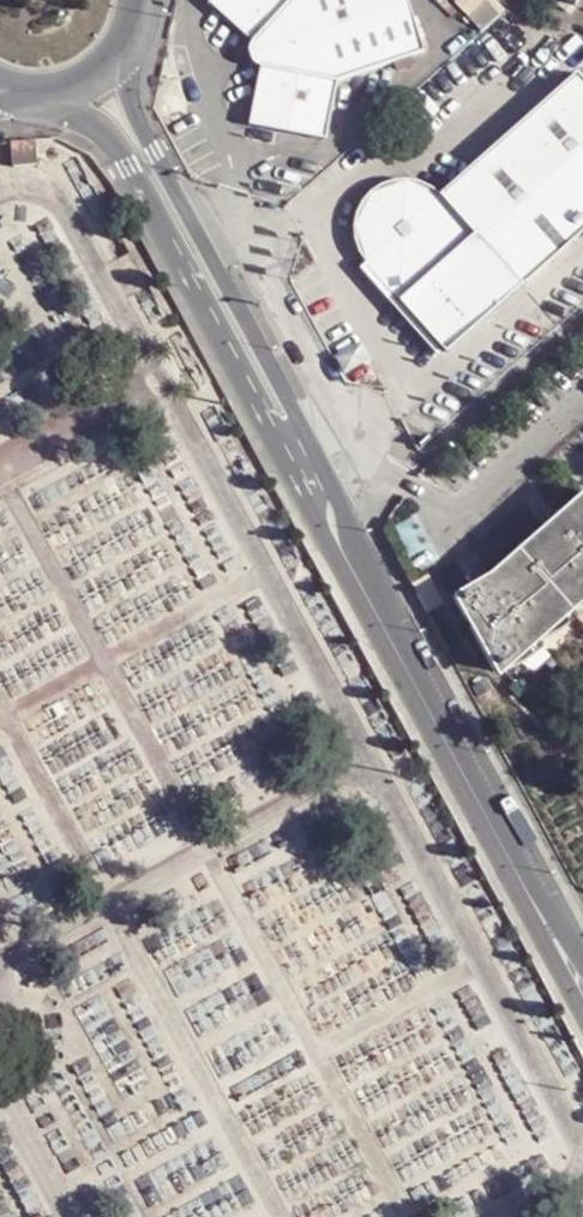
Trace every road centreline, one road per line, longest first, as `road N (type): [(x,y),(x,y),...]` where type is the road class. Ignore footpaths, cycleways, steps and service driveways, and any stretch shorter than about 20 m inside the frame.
road 1 (tertiary): [(296,440),(551,933)]
road 2 (tertiary): [(46,99),(103,132),(127,163),(256,389),(296,440)]
road 3 (tertiary): [(296,440),(134,105),(119,56)]

